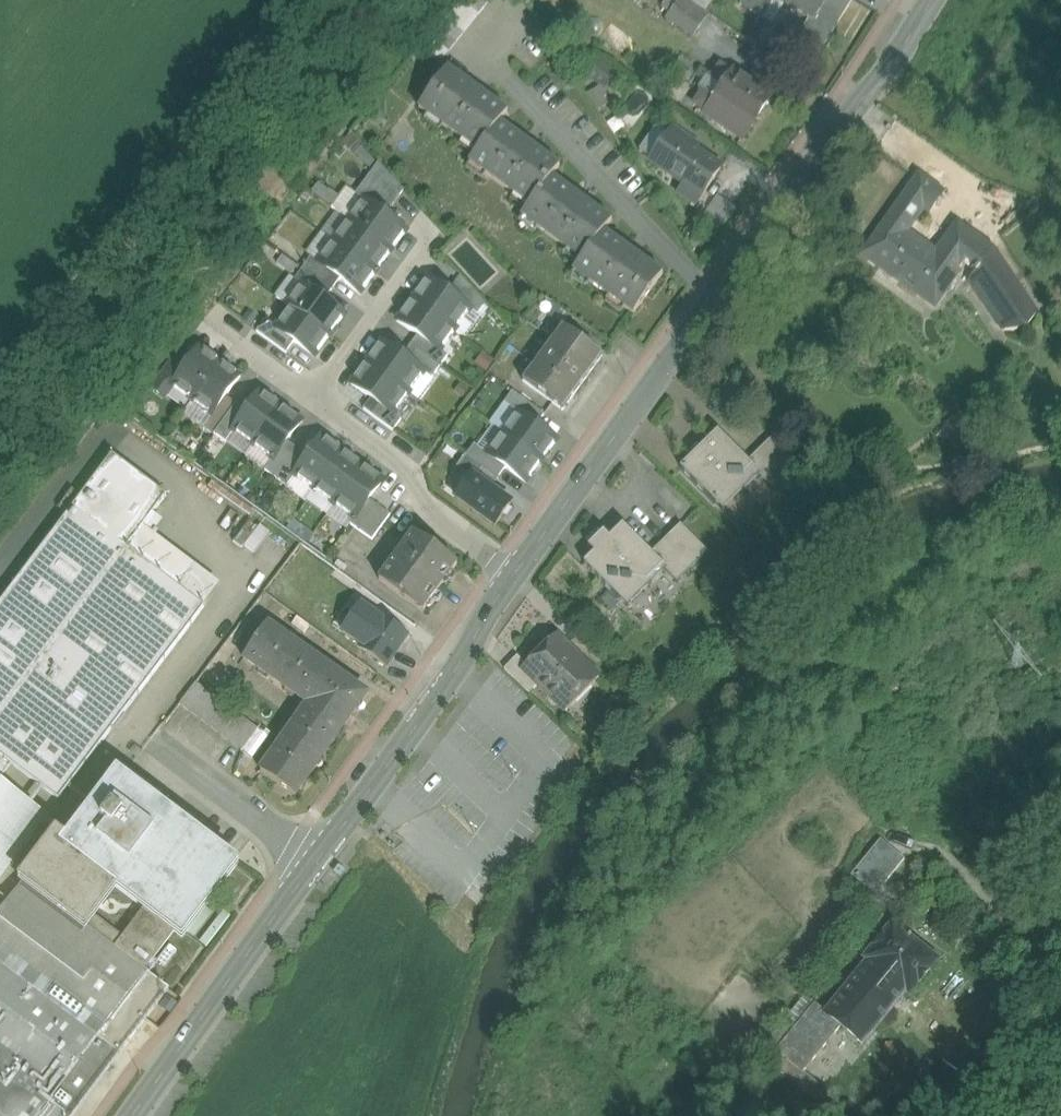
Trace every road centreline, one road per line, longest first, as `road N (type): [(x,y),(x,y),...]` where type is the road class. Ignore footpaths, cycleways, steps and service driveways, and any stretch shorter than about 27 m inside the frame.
road 1 (tertiary): [(926,11),(514,575)]
road 2 (tertiary): [(514,575),(428,709),(133,1115)]
road 3 (residential): [(514,575),(428,511),(410,469),(314,401)]
road 4 (track): [(922,814),(1060,999)]
road 5 (residential): [(314,401),(427,242)]

